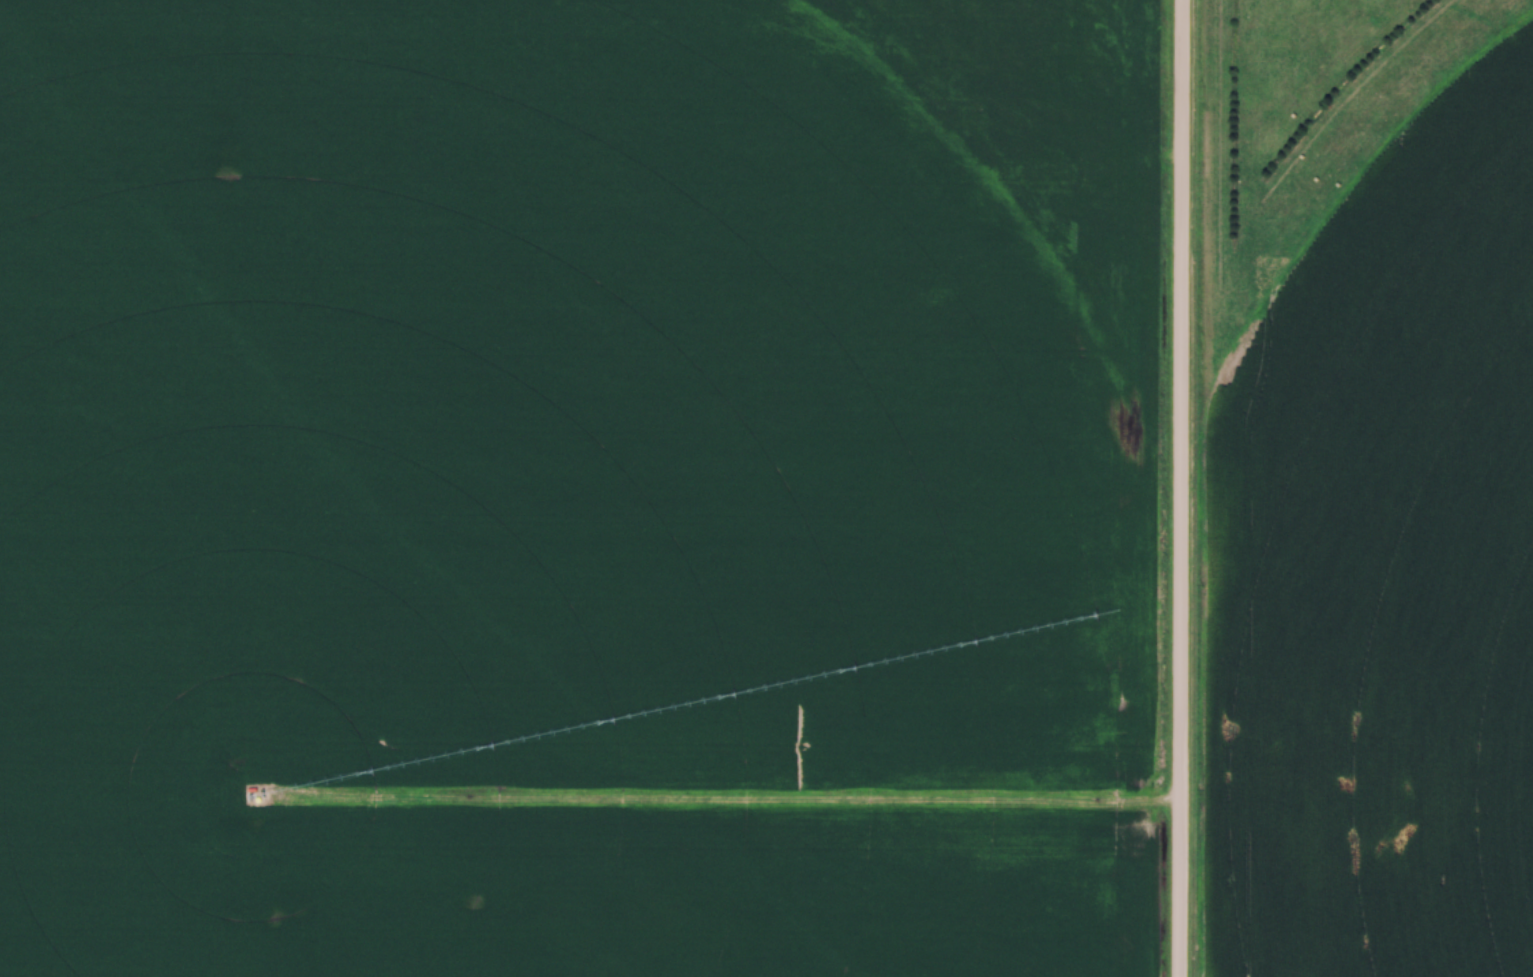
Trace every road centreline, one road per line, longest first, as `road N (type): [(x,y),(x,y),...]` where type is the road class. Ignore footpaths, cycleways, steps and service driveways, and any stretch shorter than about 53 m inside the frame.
road 1 (residential): [(1181,976),(1183,0)]

